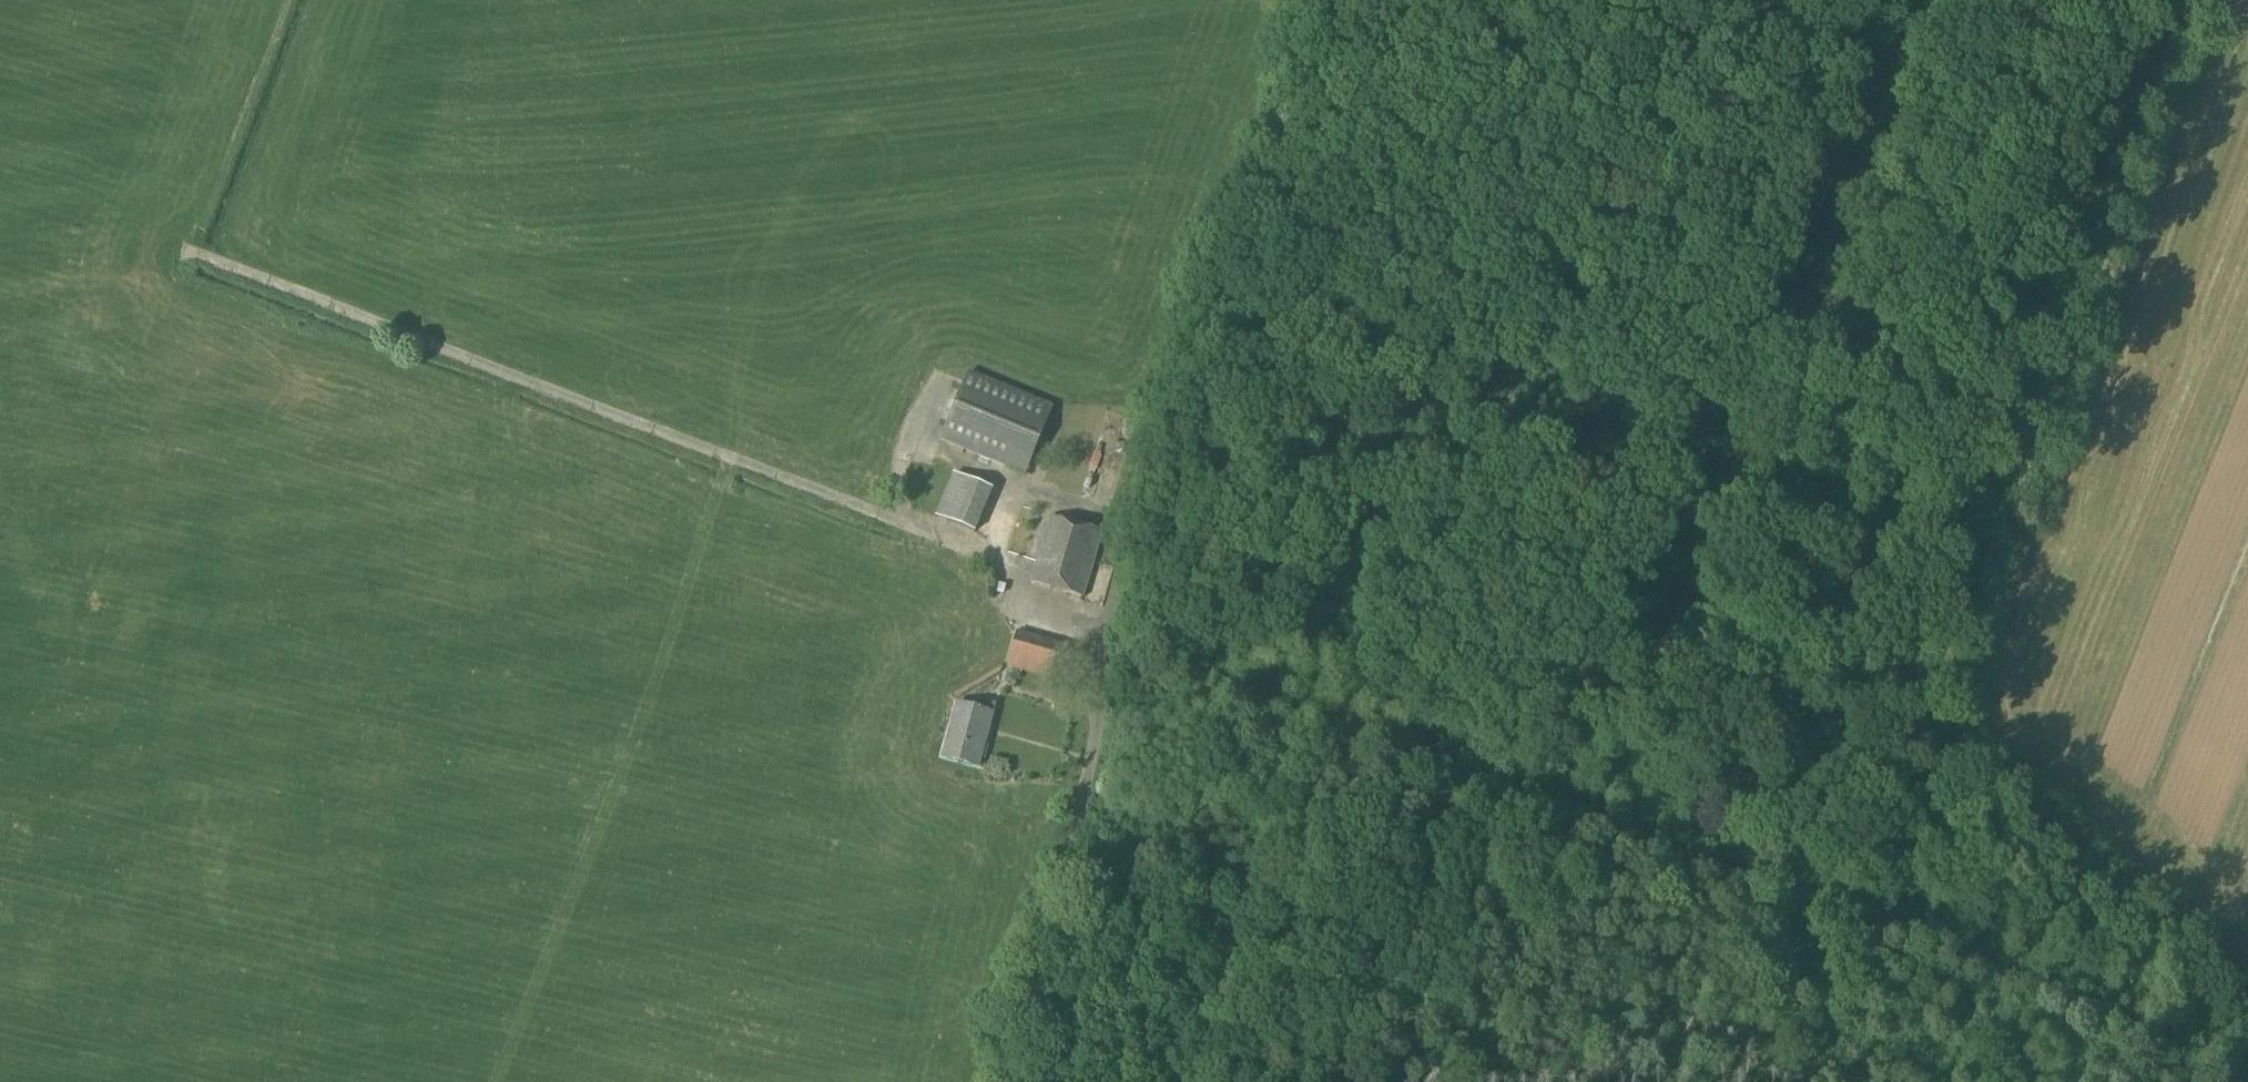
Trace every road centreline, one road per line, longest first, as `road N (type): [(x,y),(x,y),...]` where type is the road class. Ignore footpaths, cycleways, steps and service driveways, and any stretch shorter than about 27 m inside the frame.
road 1 (track): [(1103,665),(2247,1076)]

